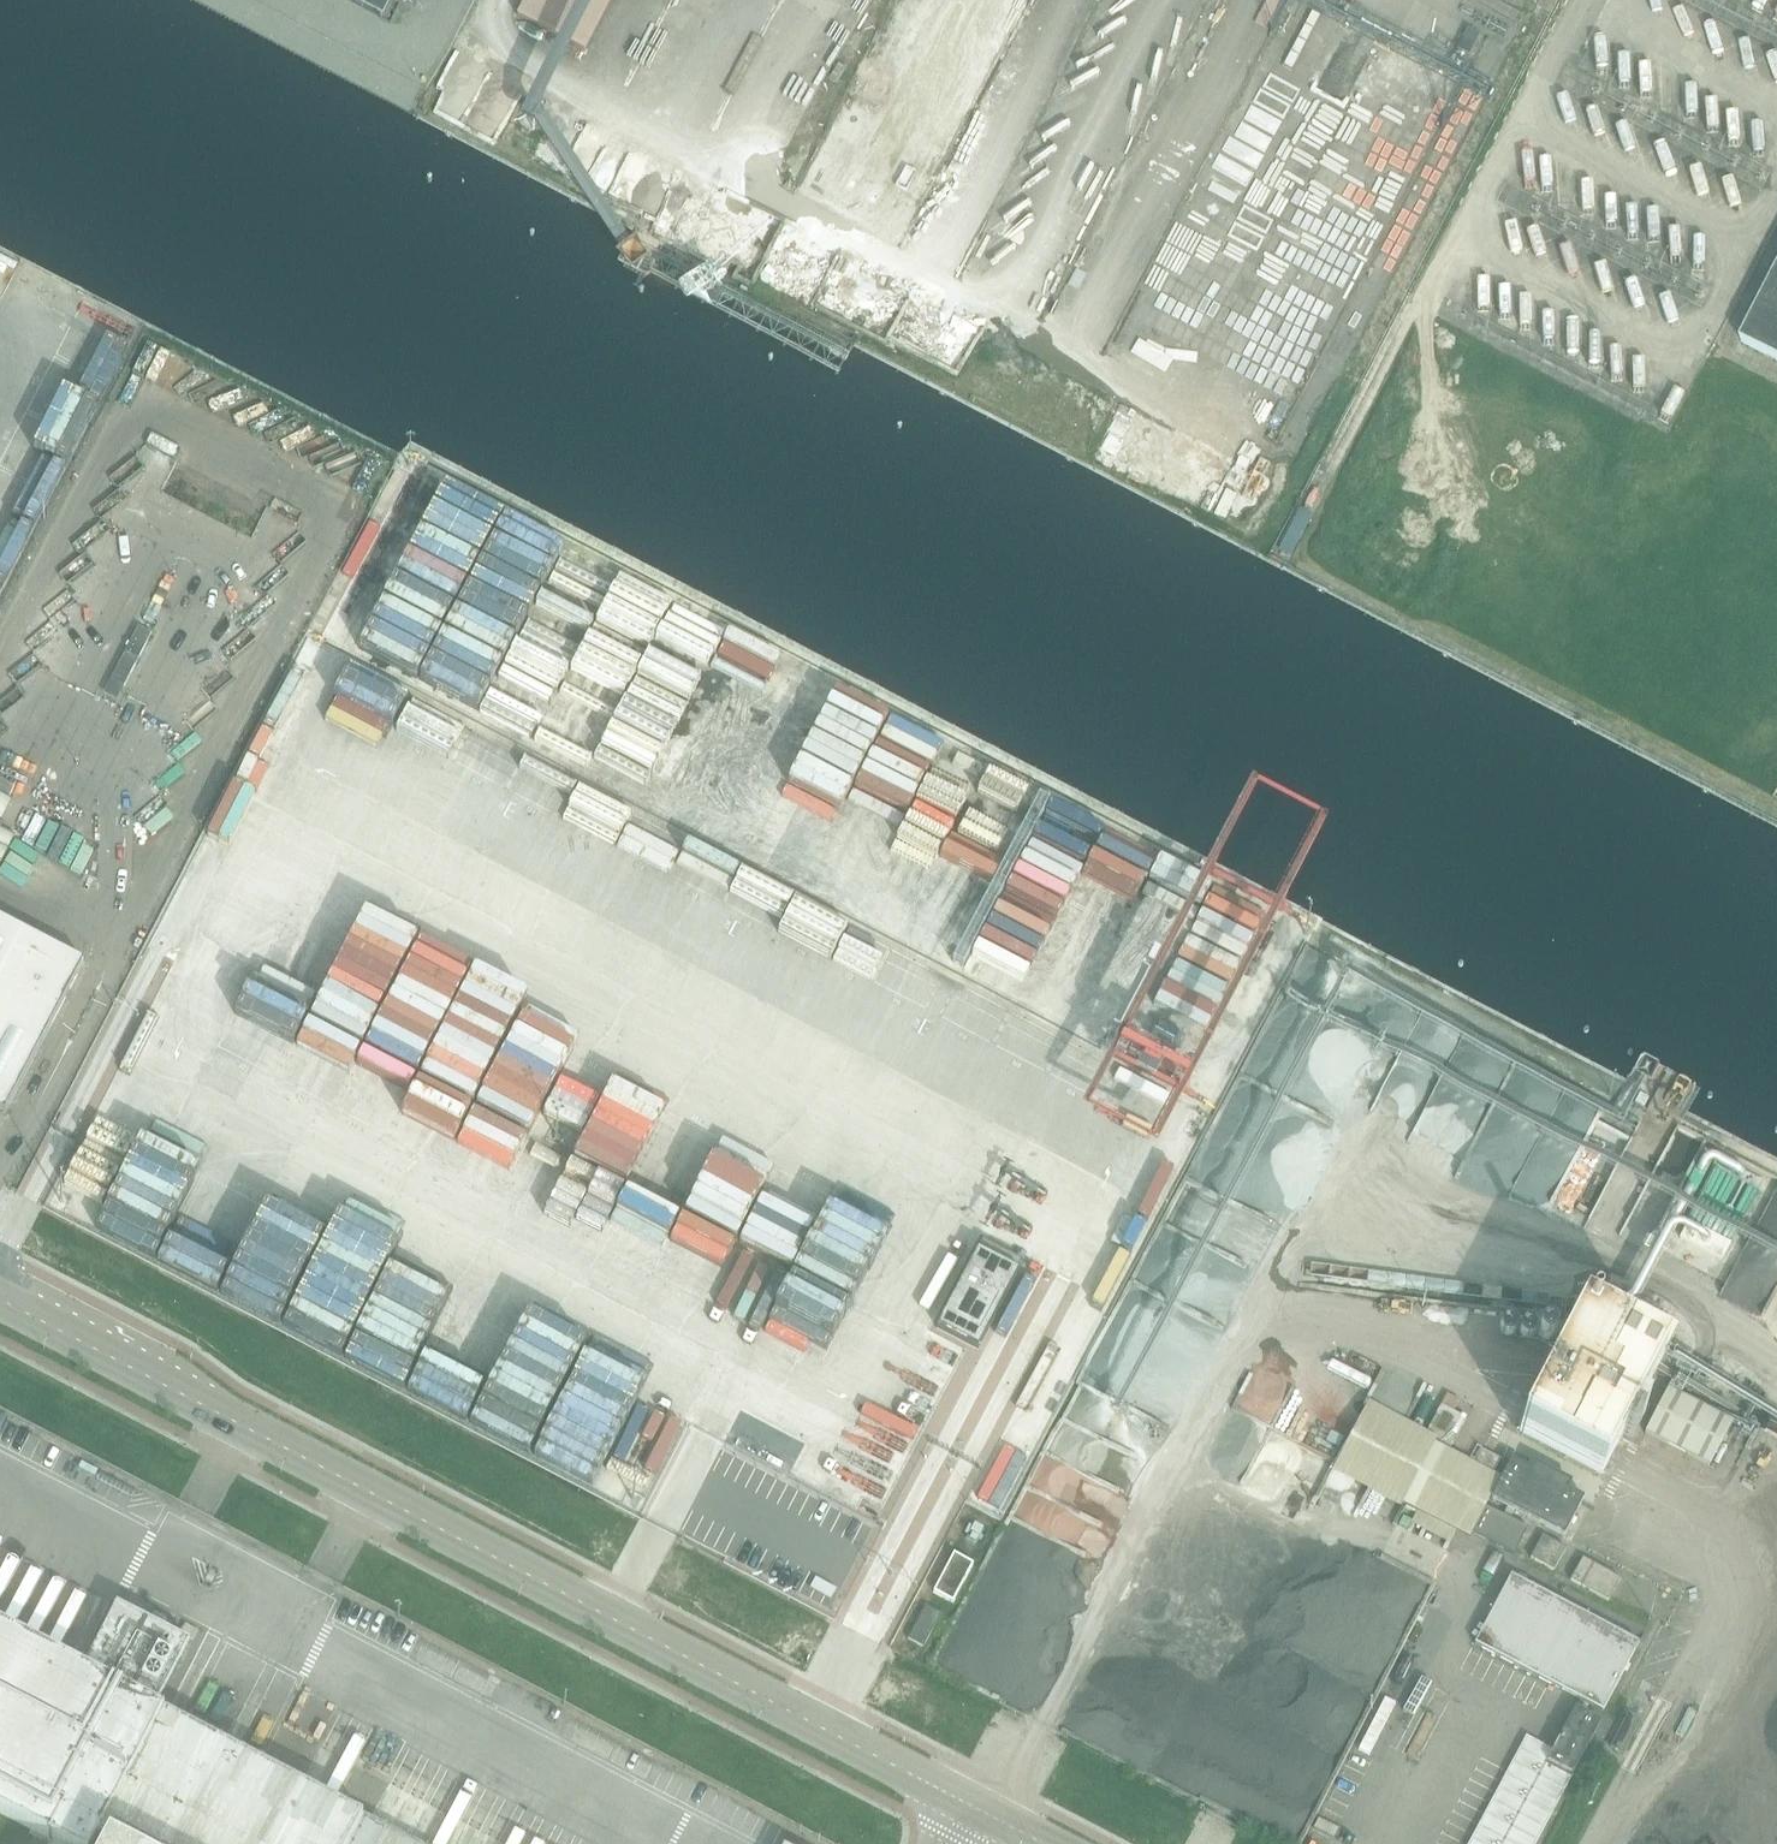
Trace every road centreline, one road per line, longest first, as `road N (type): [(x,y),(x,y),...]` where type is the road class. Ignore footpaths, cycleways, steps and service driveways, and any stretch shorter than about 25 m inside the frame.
road 1 (unclassified): [(543,0),(539,42),(572,80),(1105,367),(1141,378),(1181,373),(1212,352),(1243,310),(1402,0)]
road 2 (tertiary): [(962,1800),(0,1304)]
road 3 (unclassified): [(333,0),(392,35),(439,14),(446,0)]

